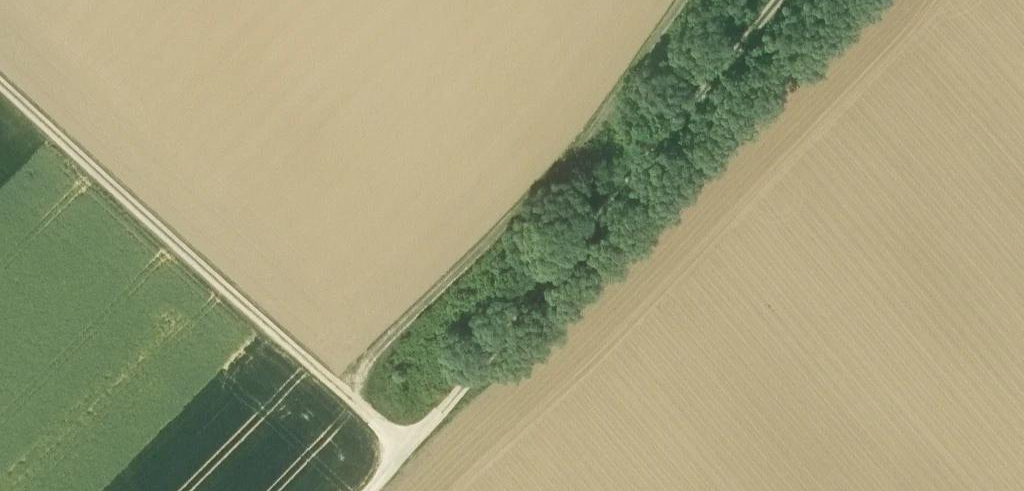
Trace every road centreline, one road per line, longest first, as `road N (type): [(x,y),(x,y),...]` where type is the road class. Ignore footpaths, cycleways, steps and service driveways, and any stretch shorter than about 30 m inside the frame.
road 1 (track): [(789,0),(512,334),(369,490)]
road 2 (track): [(685,0),(558,178),(402,331),(349,395)]
road 3 (track): [(349,395),(0,86)]

